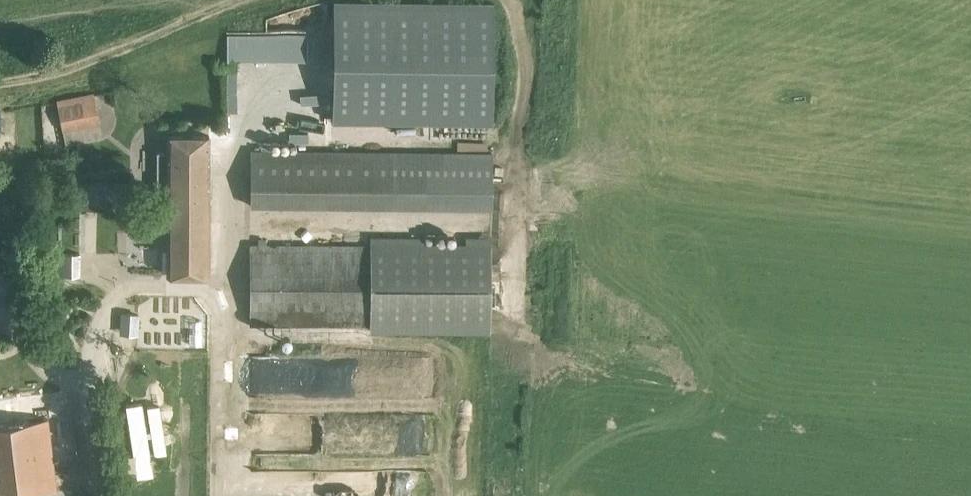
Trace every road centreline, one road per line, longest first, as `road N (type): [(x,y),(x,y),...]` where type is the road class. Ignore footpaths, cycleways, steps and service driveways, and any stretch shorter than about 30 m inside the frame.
road 1 (track): [(249,0),(43,77),(0,84)]
road 2 (track): [(489,136),(512,125),(524,102),(525,58),(512,0)]

